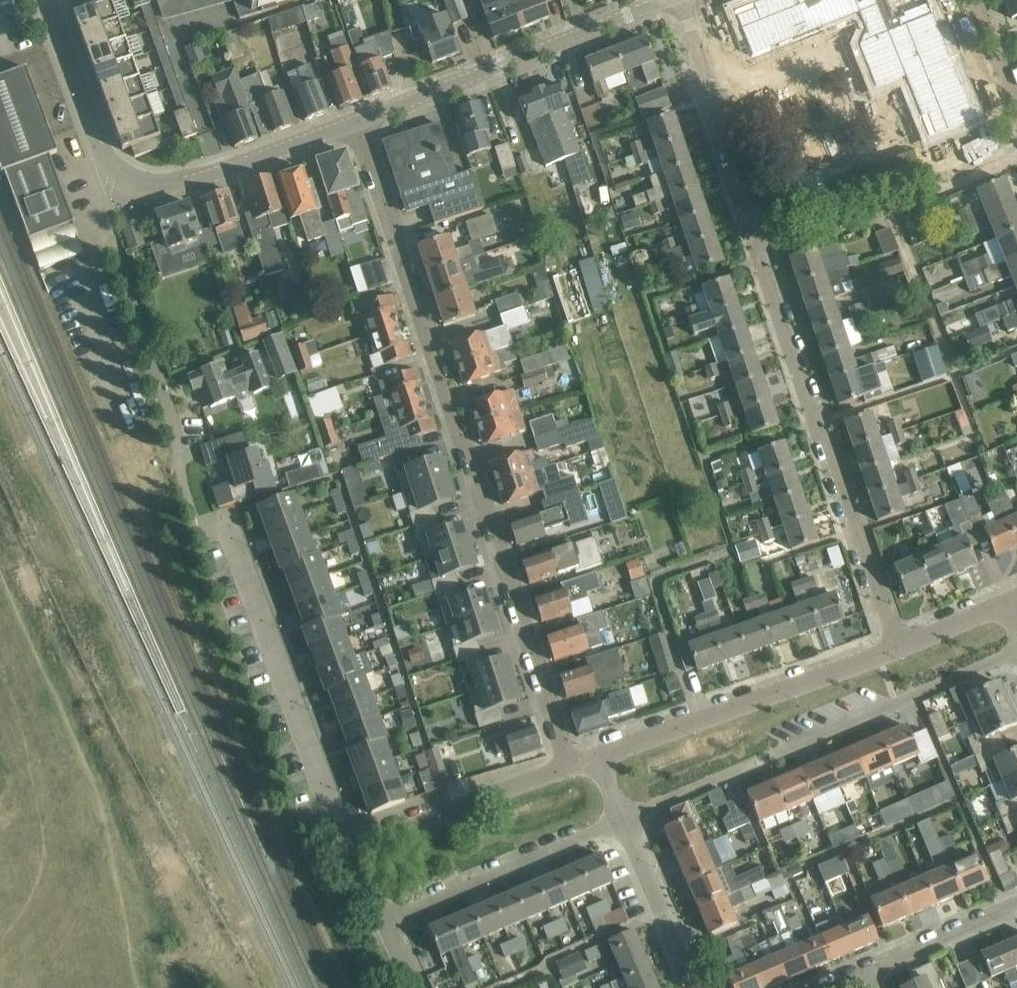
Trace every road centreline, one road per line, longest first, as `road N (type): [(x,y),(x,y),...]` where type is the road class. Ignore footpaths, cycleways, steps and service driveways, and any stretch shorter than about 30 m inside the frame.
road 1 (residential): [(897,645),(680,0)]
road 2 (residential): [(570,766),(358,120)]
road 3 (residential): [(622,817),(1016,652)]
road 4 (residential): [(354,851),(232,533)]
road 5 (residential): [(358,120),(666,0)]
road 6 (residential): [(598,756),(897,645)]
road 7 (residential): [(99,147),(120,179),(155,188),(358,120)]
road 8 (residential): [(171,413),(105,221),(99,147)]
road 9 (residential): [(383,922),(622,817)]
road 10 (residential): [(354,851),(570,766)]
road 11 (residential): [(696,987),(622,817)]
road 12 (residential): [(865,969),(1016,901)]
road 13 (residential): [(99,147),(47,0)]

